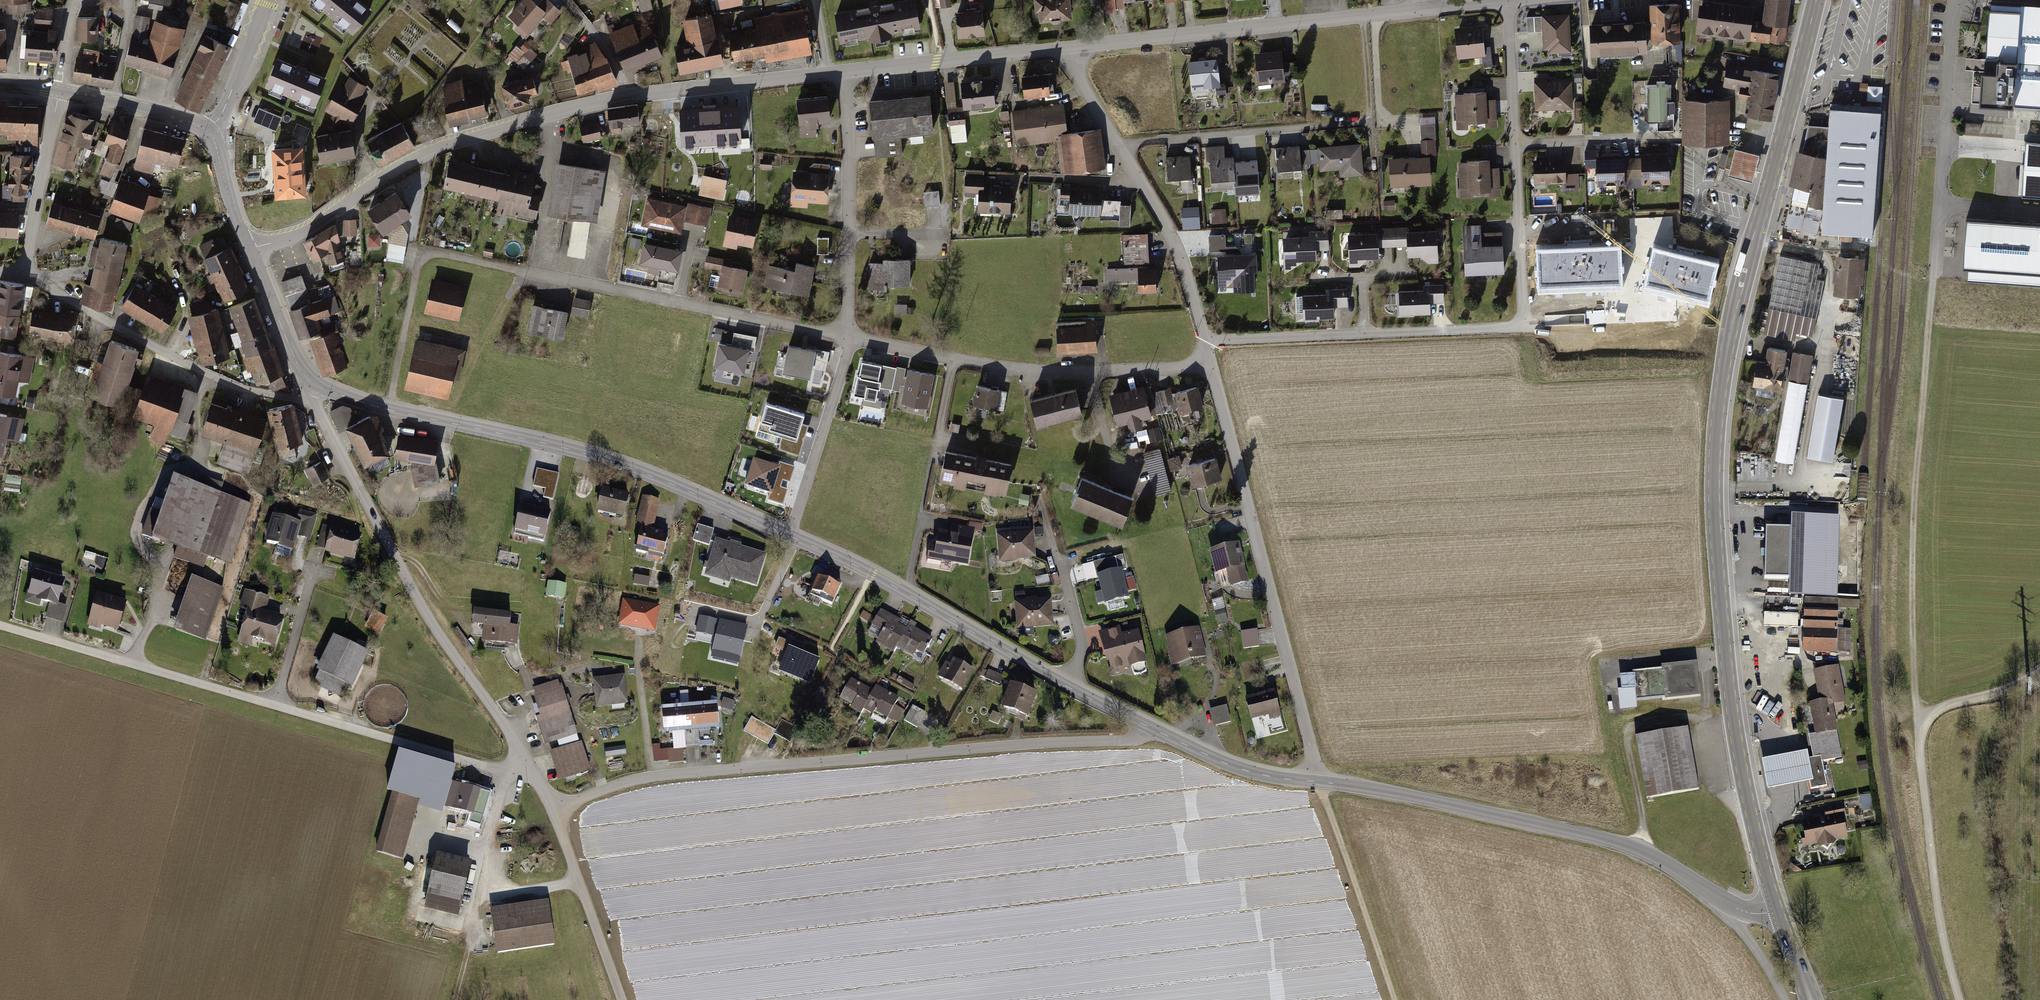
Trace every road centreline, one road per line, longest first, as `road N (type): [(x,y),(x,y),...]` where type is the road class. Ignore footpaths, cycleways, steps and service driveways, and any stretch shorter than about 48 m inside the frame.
road 1 (secondary): [(1777,910),(1733,709),(1715,449),(1733,323),(1816,0)]
road 2 (residential): [(848,337),(436,253),(418,267),(389,410)]
road 3 (secondary): [(790,536),(1211,757),(1319,781)]
road 4 (residential): [(505,773),(0,626)]
road 5 (secondary): [(1319,781),(1612,840),(1670,865),(1733,907),(1777,910)]
road 6 (track): [(1923,716),(1915,700),(1912,552),(1933,279)]
road 7 (residential): [(1319,781),(1210,366)]
road 8 (secondary): [(389,410),(582,452),(790,536)]
road 9 (residential): [(314,401),(424,609),(525,759)]
road 10 (residential): [(629,95),(432,151),(306,231),(250,249)]
road 11 (residential): [(1210,366),(1019,370),(848,337)]
road 12 (residential): [(1422,10),(1062,48)]
road 13 (residential): [(1511,328),(1523,314),(1508,0)]
road 14 (residential): [(1205,340),(1164,219),(1062,48)]
road 15 (residential): [(24,270),(210,374),(314,401)]
road 16 (residential): [(1511,328),(1205,340)]
road 17 (track): [(1923,716),(1936,899),(1961,999)]
road 18 (residential): [(1933,279),(1954,0)]
road 19 (residential): [(845,72),(848,337)]
road 20 (track): [(1394,999),(1319,781)]
road 21 (residential): [(1062,48),(845,72)]
road 22 (residential): [(845,72),(629,95)]
road 23 (residential): [(848,337),(790,536)]
road 24 (unclassified): [(554,810),(622,999)]
road 25 (residential): [(24,270),(60,91)]
road 26 (residential): [(470,945),(505,773)]
road 27 (secondary): [(250,249),(296,362),(318,386)]
road 28 (secondary): [(60,91),(208,131)]
road 29 (residential): [(270,0),(208,131)]
road 30 (secondary): [(208,131),(250,249)]
road 31 (track): [(2039,674),(1923,716)]

